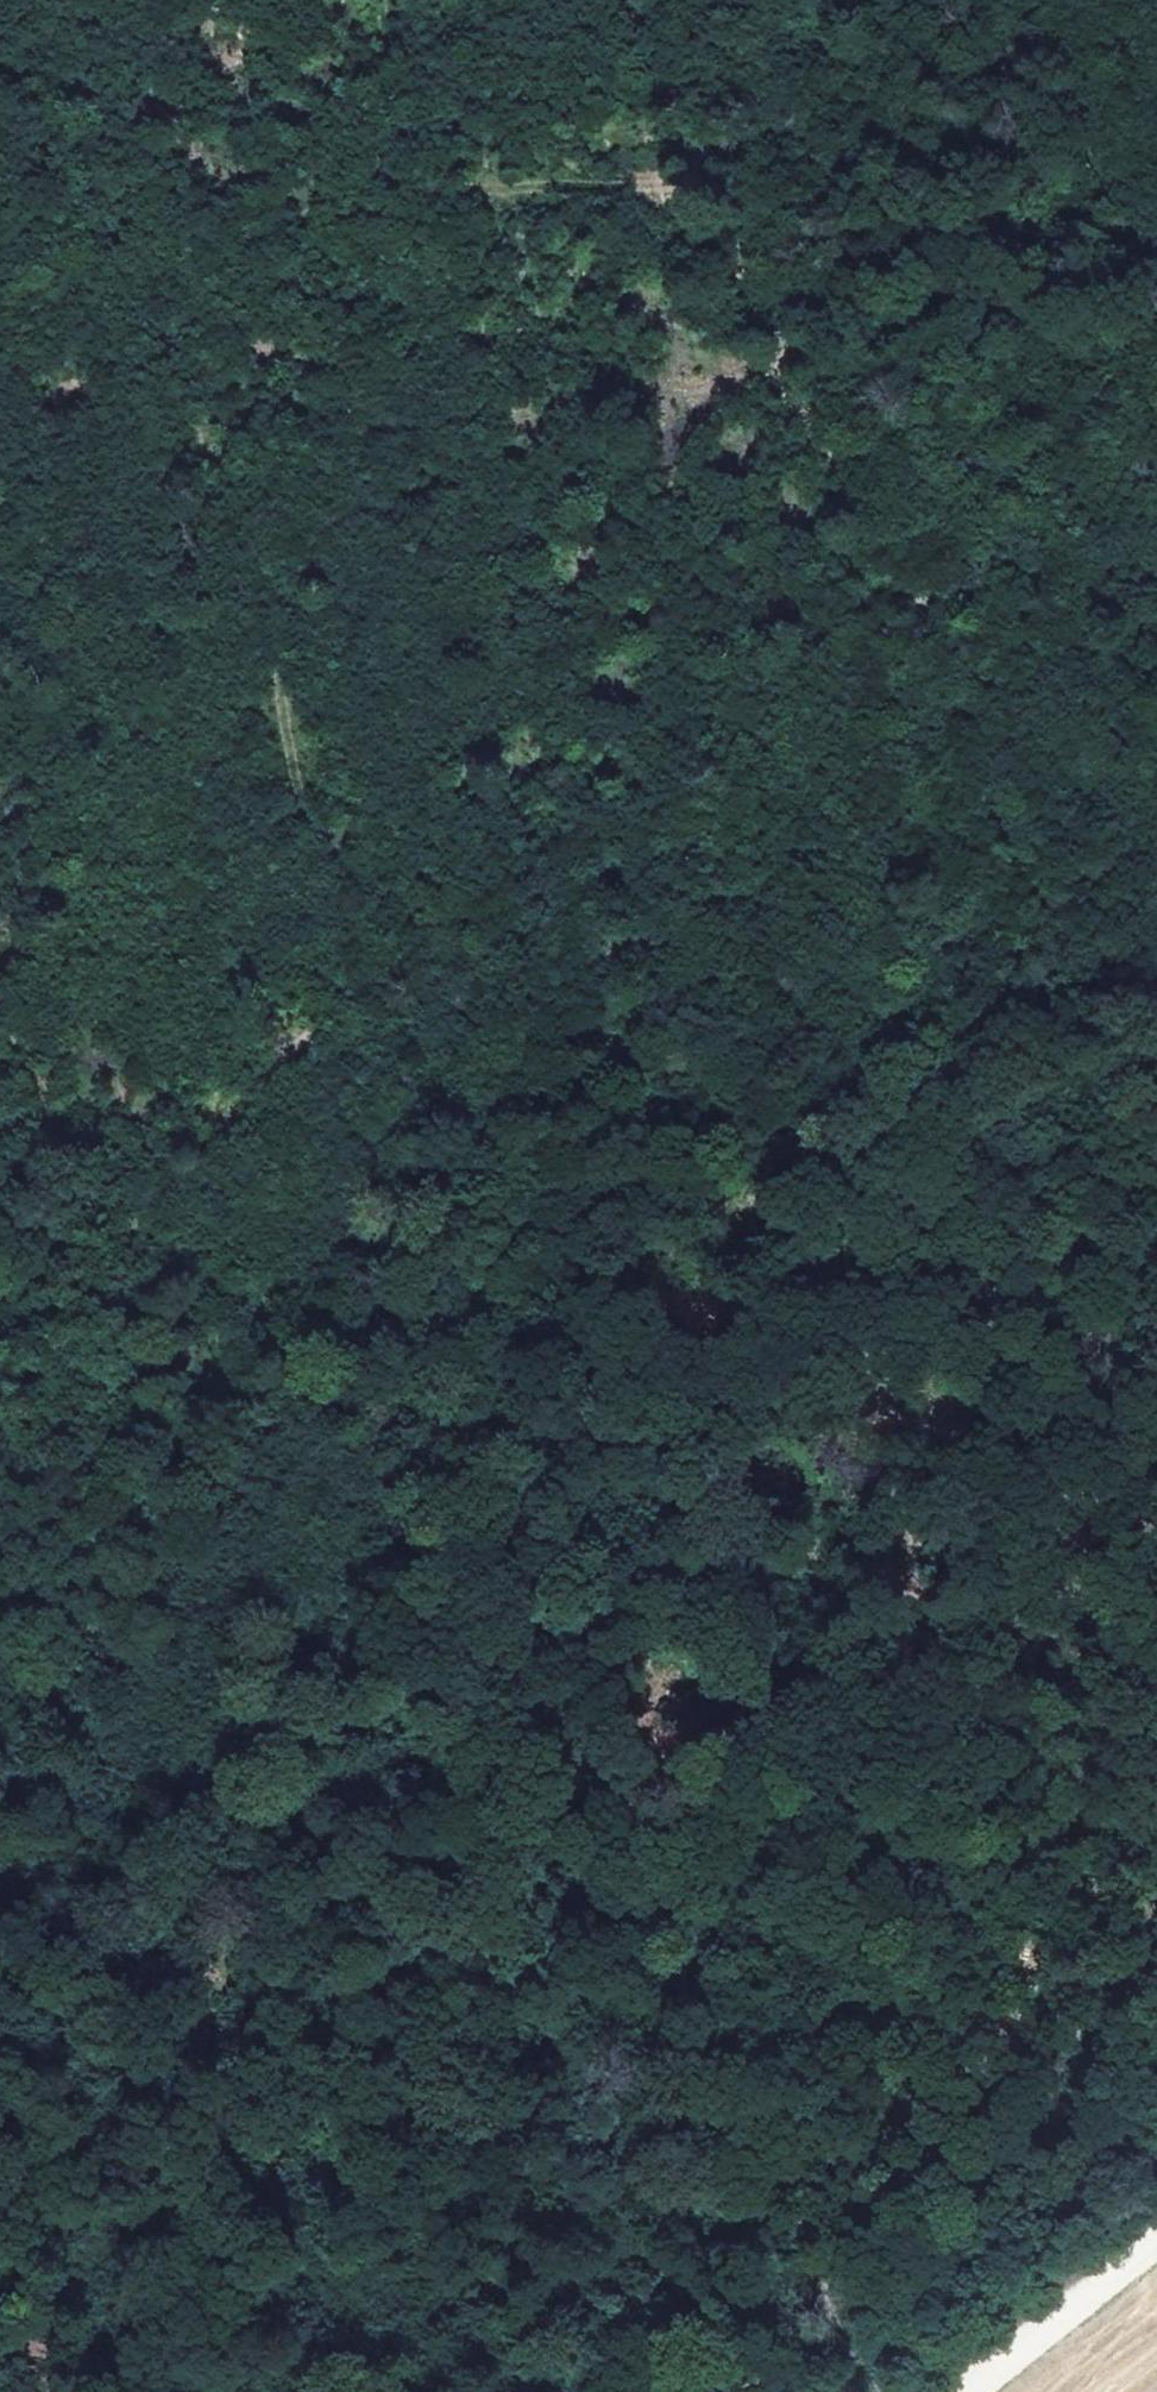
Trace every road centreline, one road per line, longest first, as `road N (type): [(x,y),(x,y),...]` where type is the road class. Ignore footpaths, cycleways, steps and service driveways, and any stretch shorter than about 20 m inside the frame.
road 1 (track): [(1156,387),(929,595),(347,994),(191,1135),(0,1346)]
road 2 (track): [(981,2391),(1156,2257)]

